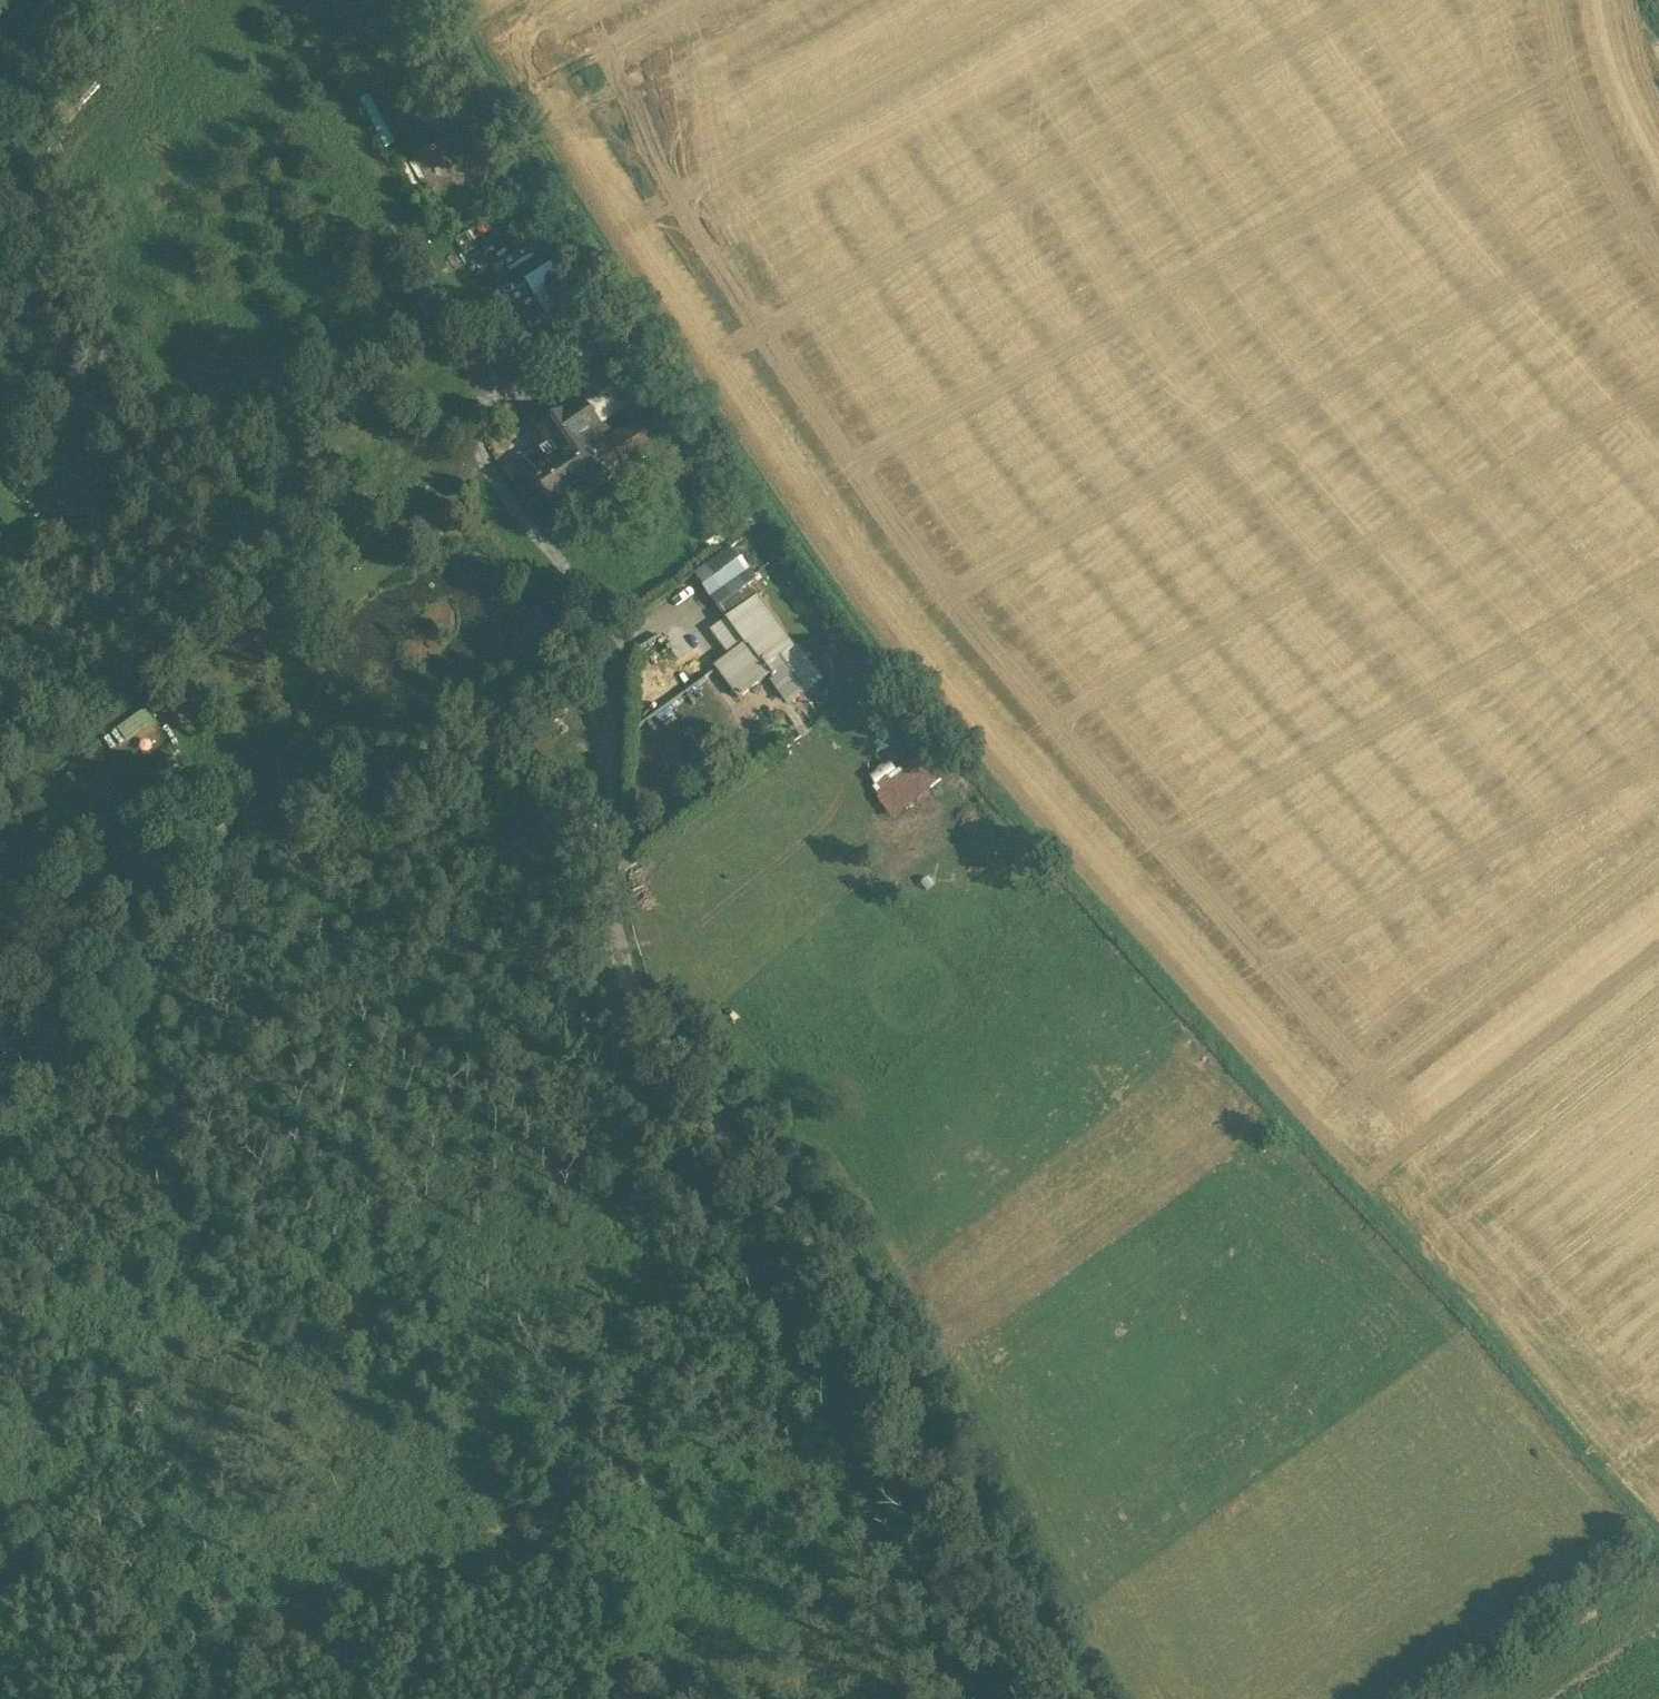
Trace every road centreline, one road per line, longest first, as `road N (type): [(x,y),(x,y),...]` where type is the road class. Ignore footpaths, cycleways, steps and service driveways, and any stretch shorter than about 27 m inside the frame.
road 1 (track): [(437,0),(766,509),(890,676),(1658,1532)]
road 2 (track): [(610,630),(602,592),(531,537),(470,452),(478,367),(447,284),(279,0)]
road 3 (track): [(0,789),(459,482),(470,452)]
road 4 (track): [(612,893),(893,680)]

